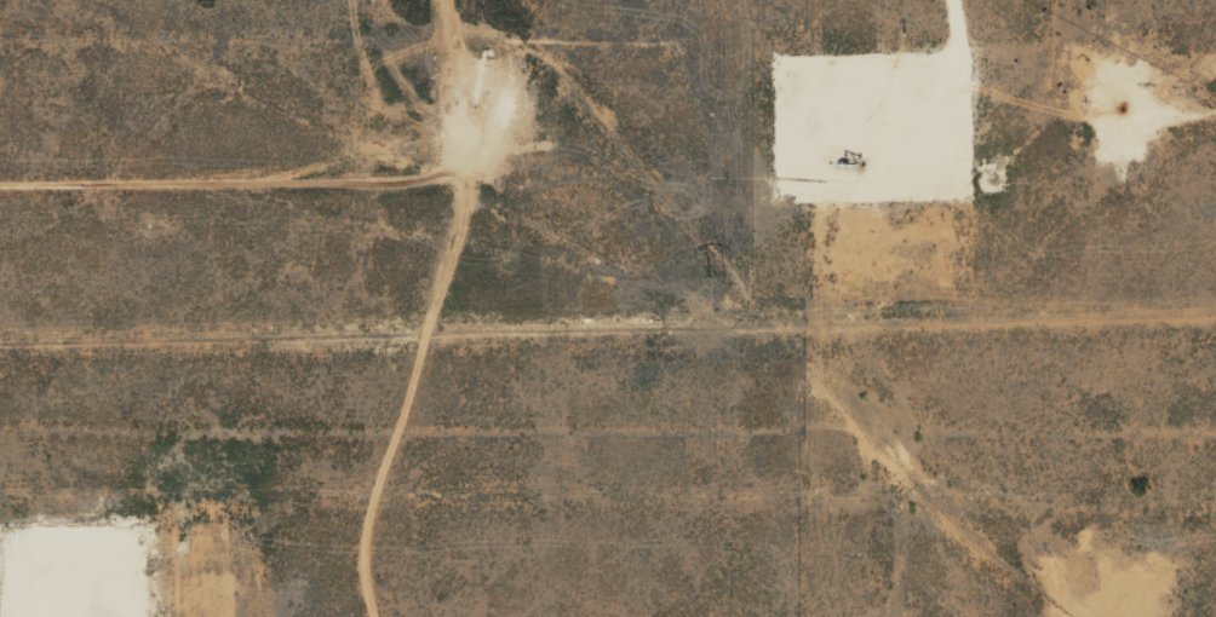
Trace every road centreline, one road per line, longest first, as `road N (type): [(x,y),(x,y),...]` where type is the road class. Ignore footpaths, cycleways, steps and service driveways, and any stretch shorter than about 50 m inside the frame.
road 1 (track): [(401,0),(401,51),(425,100),(419,168),(0,172)]

